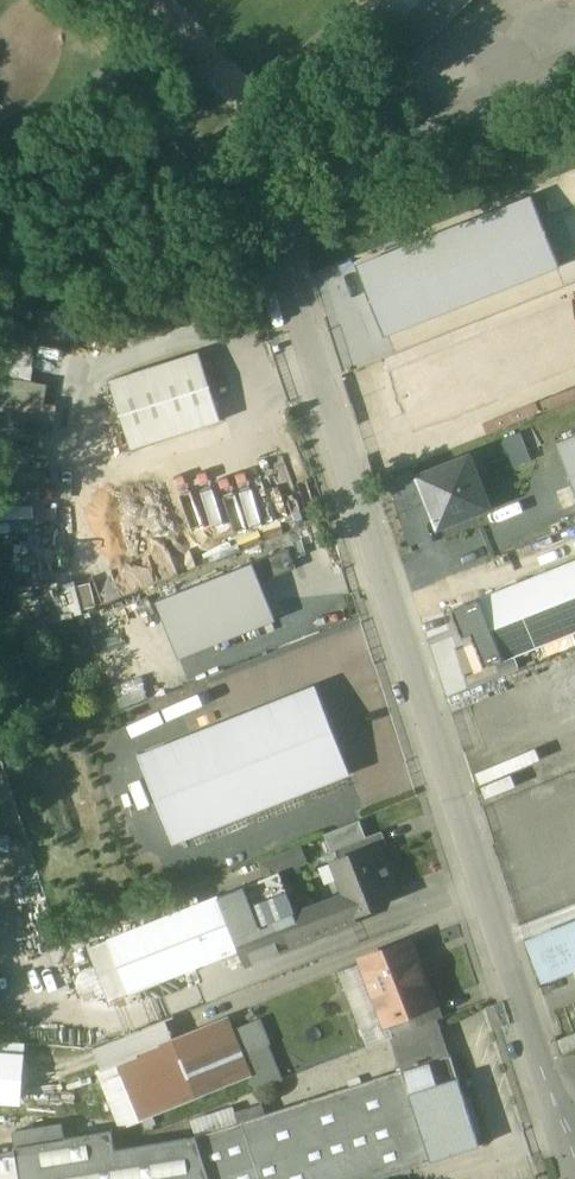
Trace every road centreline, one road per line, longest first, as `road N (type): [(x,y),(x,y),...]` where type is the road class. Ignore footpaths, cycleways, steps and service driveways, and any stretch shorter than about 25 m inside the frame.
road 1 (residential): [(574,79),(326,179),(293,234),(290,286),(574,1156)]

